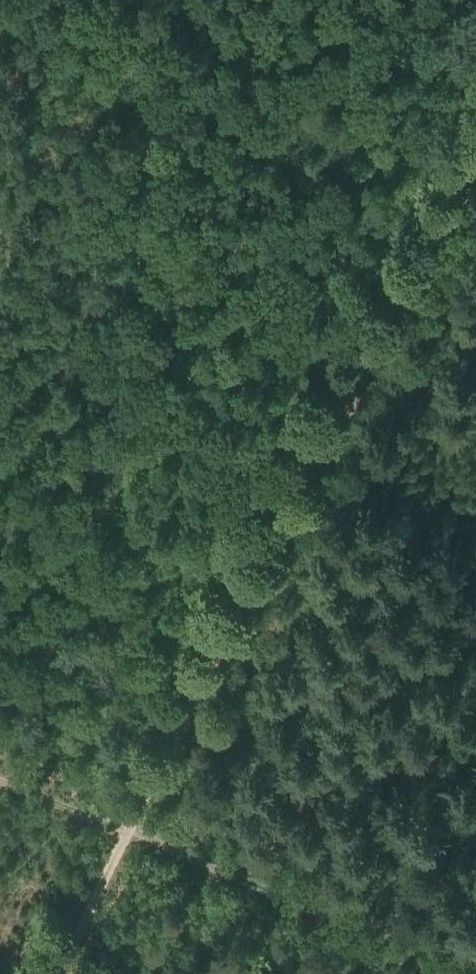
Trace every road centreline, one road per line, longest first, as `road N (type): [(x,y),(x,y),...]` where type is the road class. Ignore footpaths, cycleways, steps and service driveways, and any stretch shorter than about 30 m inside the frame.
road 1 (track): [(475,137),(127,832)]
road 2 (track): [(127,832),(472,973)]
road 3 (track): [(127,832),(57,973)]
road 4 (track): [(0,781),(127,832)]

